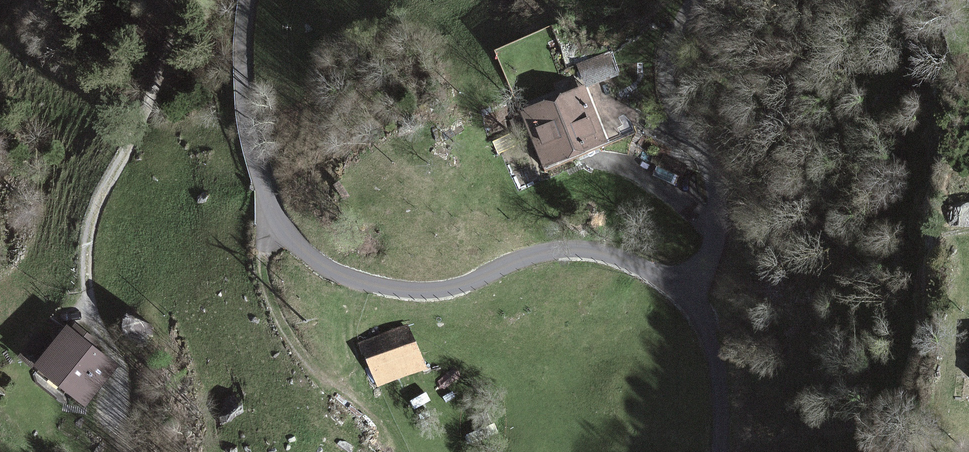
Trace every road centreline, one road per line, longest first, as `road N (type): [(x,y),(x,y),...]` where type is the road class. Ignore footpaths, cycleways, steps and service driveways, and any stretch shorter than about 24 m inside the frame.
road 1 (unclassified): [(250,0),(242,110),(258,179),(283,226),(329,269),(394,292),(466,285),(555,250),(634,263),(690,297),(706,331),(720,379),(718,451)]
road 2 (track): [(96,315),(93,217),(193,0)]
road 3 (track): [(694,0),(664,69),(716,186),(717,220),(690,297)]

